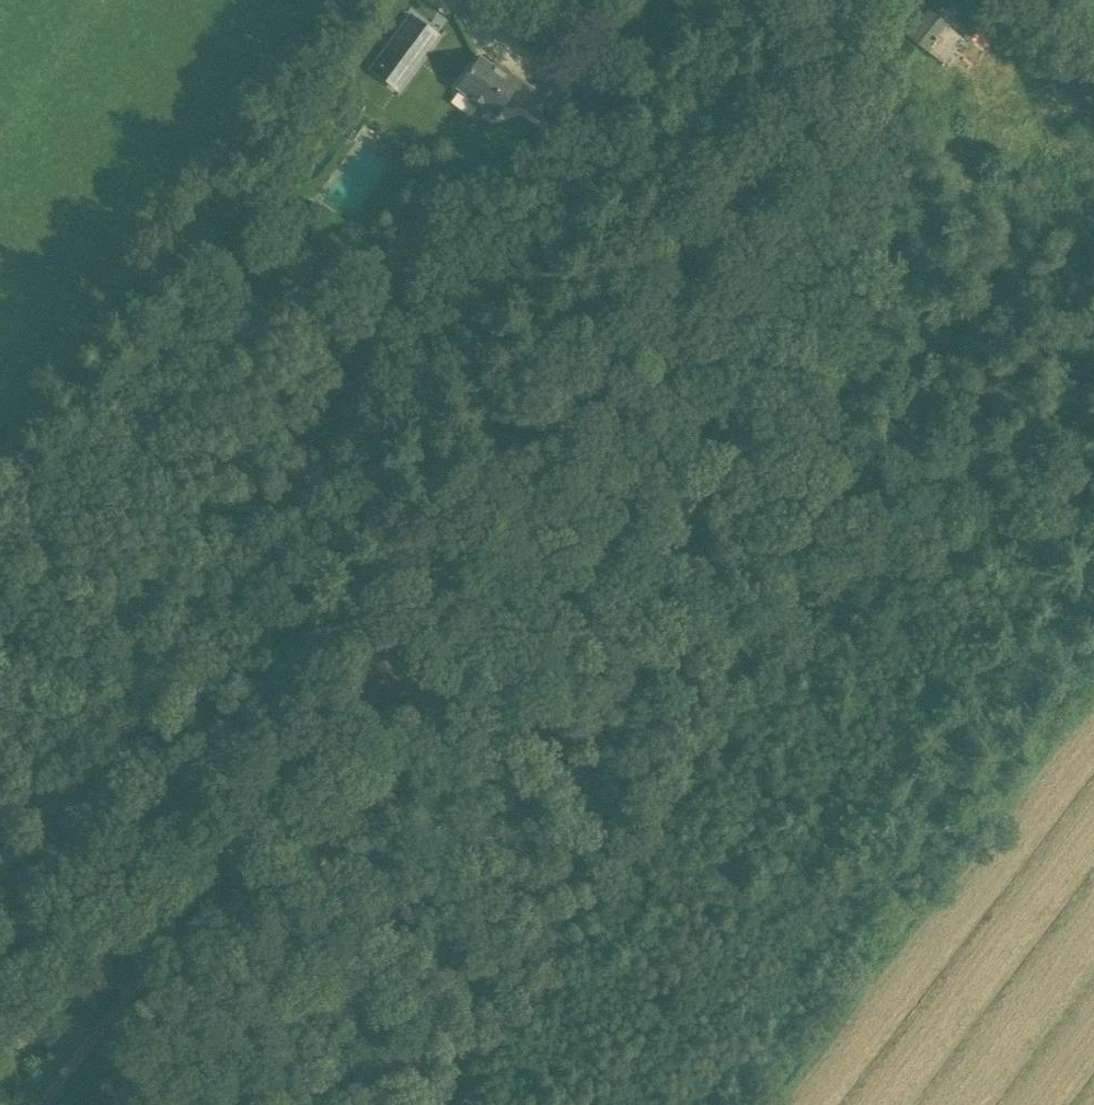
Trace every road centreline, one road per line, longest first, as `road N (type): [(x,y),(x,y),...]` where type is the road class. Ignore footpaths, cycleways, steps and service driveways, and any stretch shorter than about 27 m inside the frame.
road 1 (track): [(45,1104),(899,0)]
road 2 (track): [(320,0),(0,416)]

